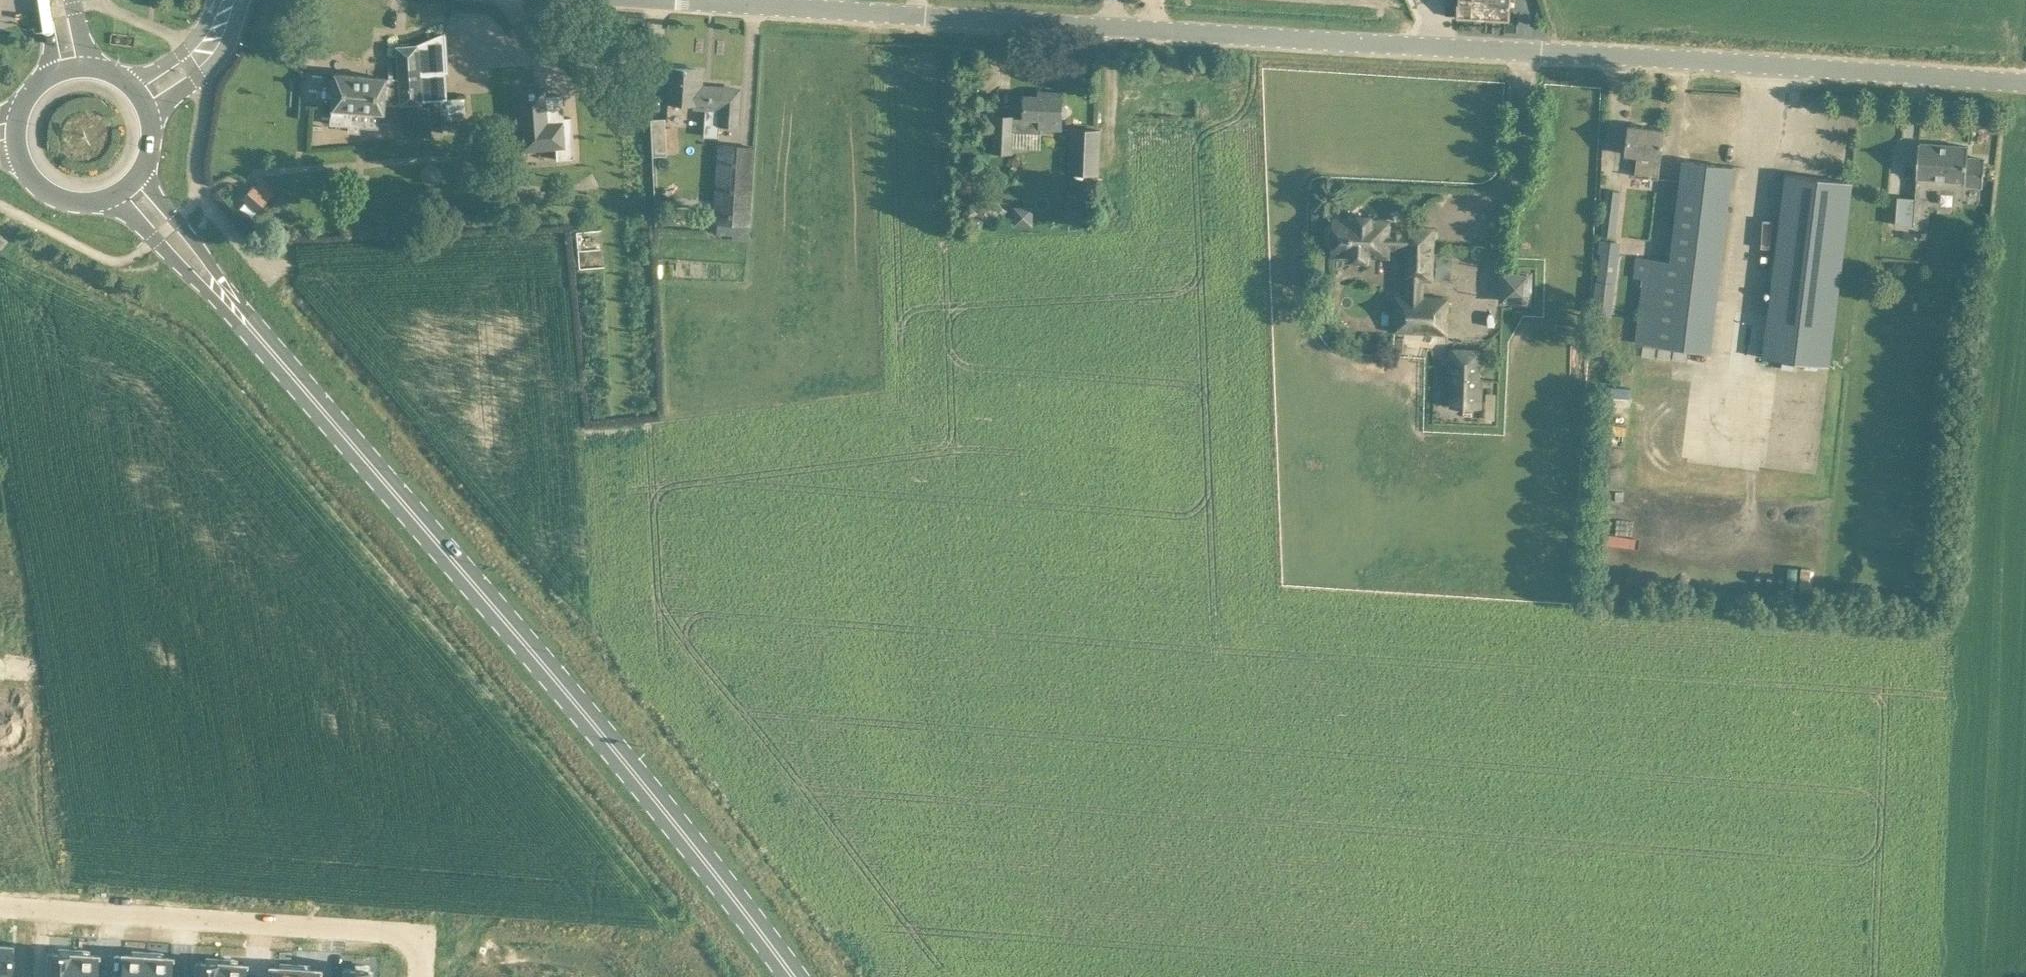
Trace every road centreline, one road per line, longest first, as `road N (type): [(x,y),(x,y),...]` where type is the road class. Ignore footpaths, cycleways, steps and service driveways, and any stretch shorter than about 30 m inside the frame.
road 1 (unclassified): [(701,0),(2025,82)]
road 2 (primary): [(794,976),(597,729),(222,293)]
road 3 (residential): [(421,976),(415,946),(388,931),(0,907)]
road 4 (unclassified): [(276,274),(196,180),(203,107),(197,78)]
road 5 (primary): [(100,201),(134,217),(222,293)]
road 6 (primary): [(222,293),(145,165)]

